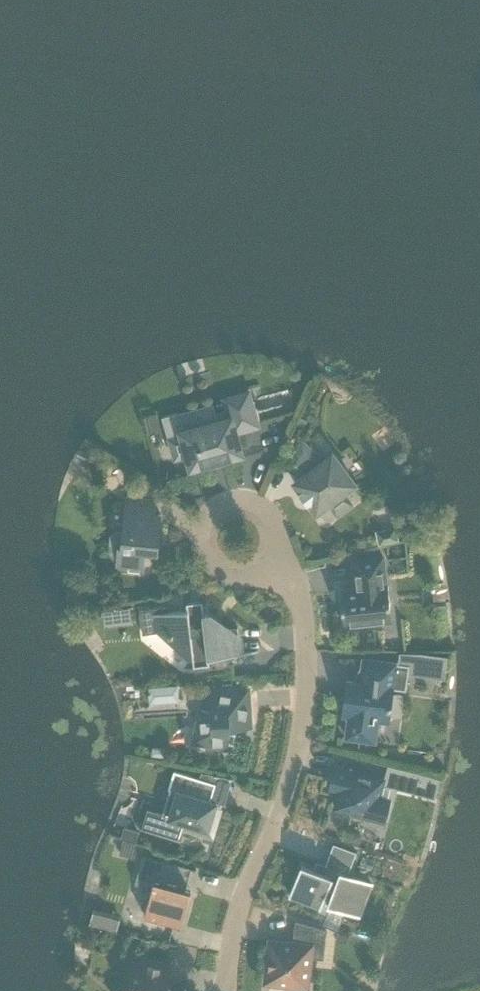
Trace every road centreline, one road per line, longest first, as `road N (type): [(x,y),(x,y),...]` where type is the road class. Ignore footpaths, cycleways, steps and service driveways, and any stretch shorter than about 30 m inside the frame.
road 1 (residential): [(222,990),(245,891),(282,809),(305,717),(304,614),(273,546)]
road 2 (residential): [(211,508),(197,538),(214,569),(243,575),(273,546)]

